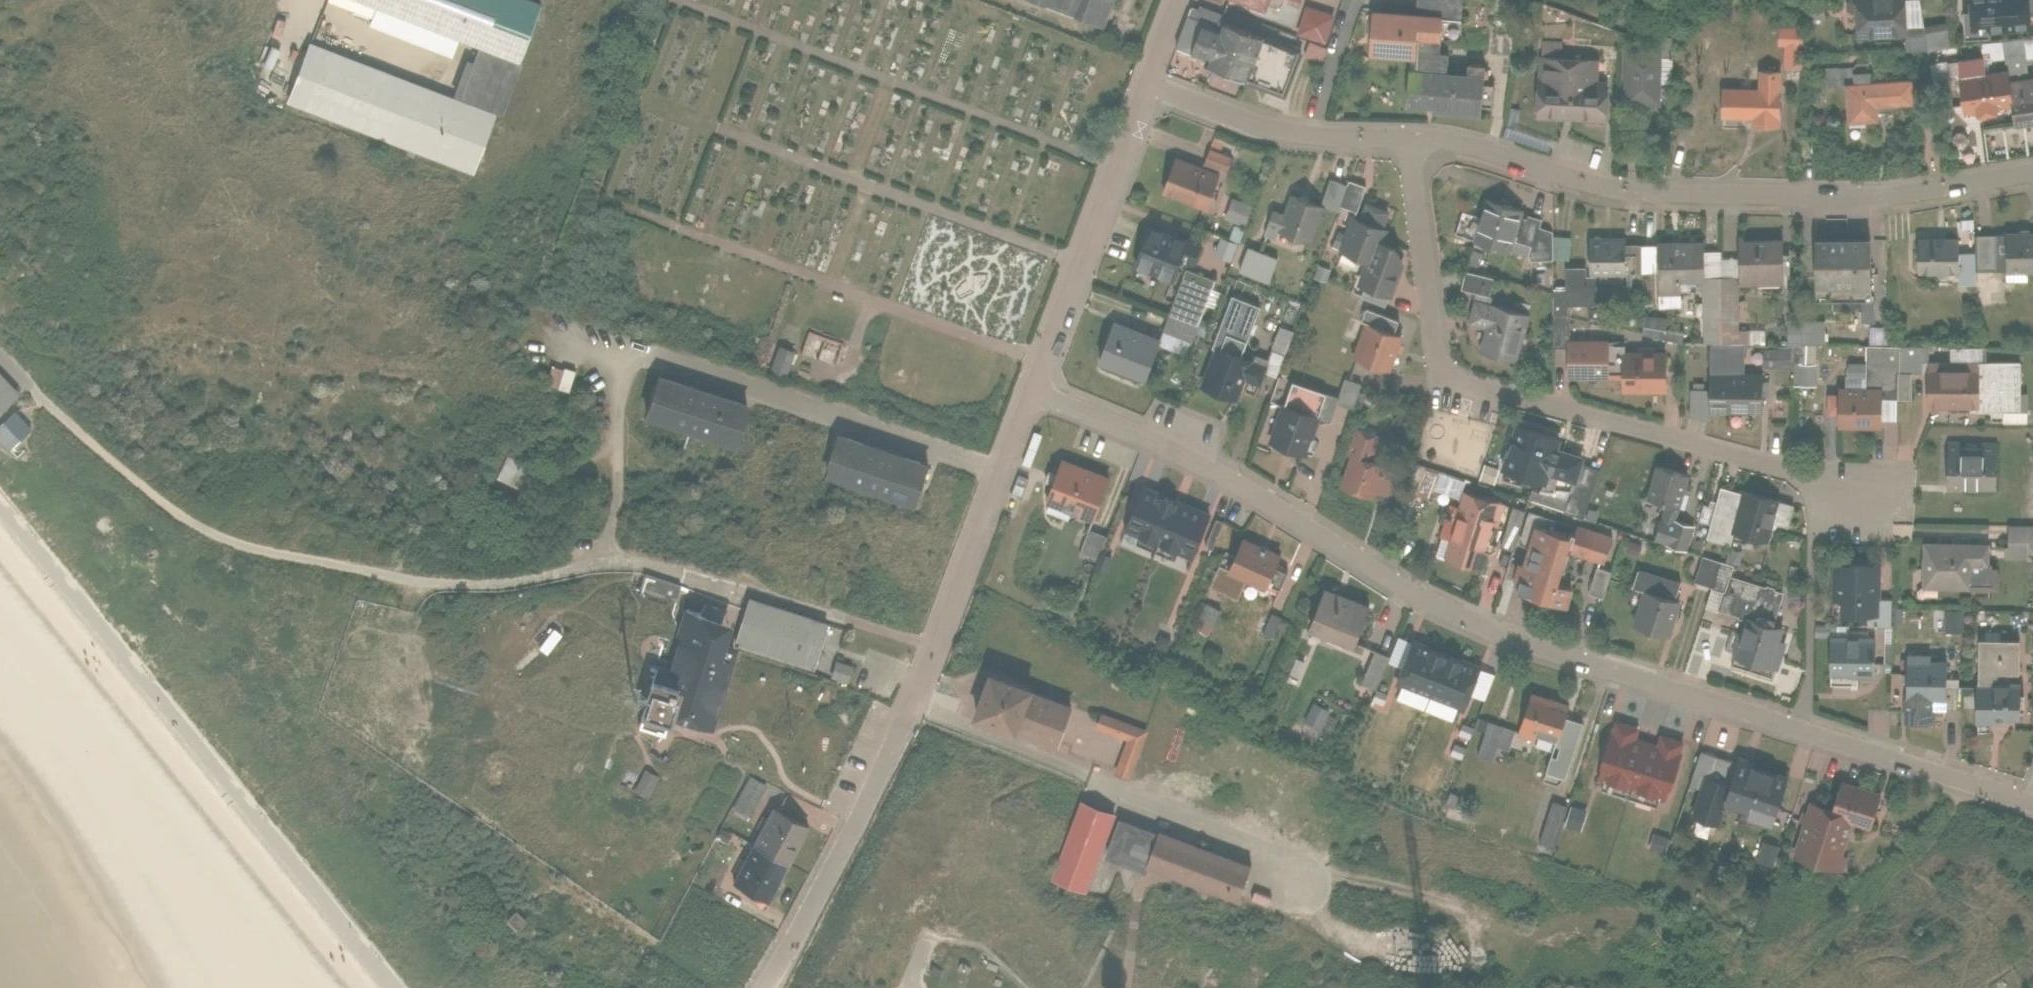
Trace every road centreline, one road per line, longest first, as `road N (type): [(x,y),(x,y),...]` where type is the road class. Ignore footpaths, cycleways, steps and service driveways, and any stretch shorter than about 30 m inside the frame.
road 1 (residential): [(1028,408),(1182,473),(1453,637),(2032,816)]
road 2 (residential): [(1412,140),(1435,334),(1450,378),(1872,496)]
road 3 (residential): [(1028,408),(903,723),(766,987)]
road 4 (residential): [(1412,140),(1473,148),(1640,195),(1742,201),(1909,197),(2032,175)]
road 5 (residential): [(1148,81),(1028,408)]
road 6 (residential): [(1148,81),(1311,142),(1412,140)]

